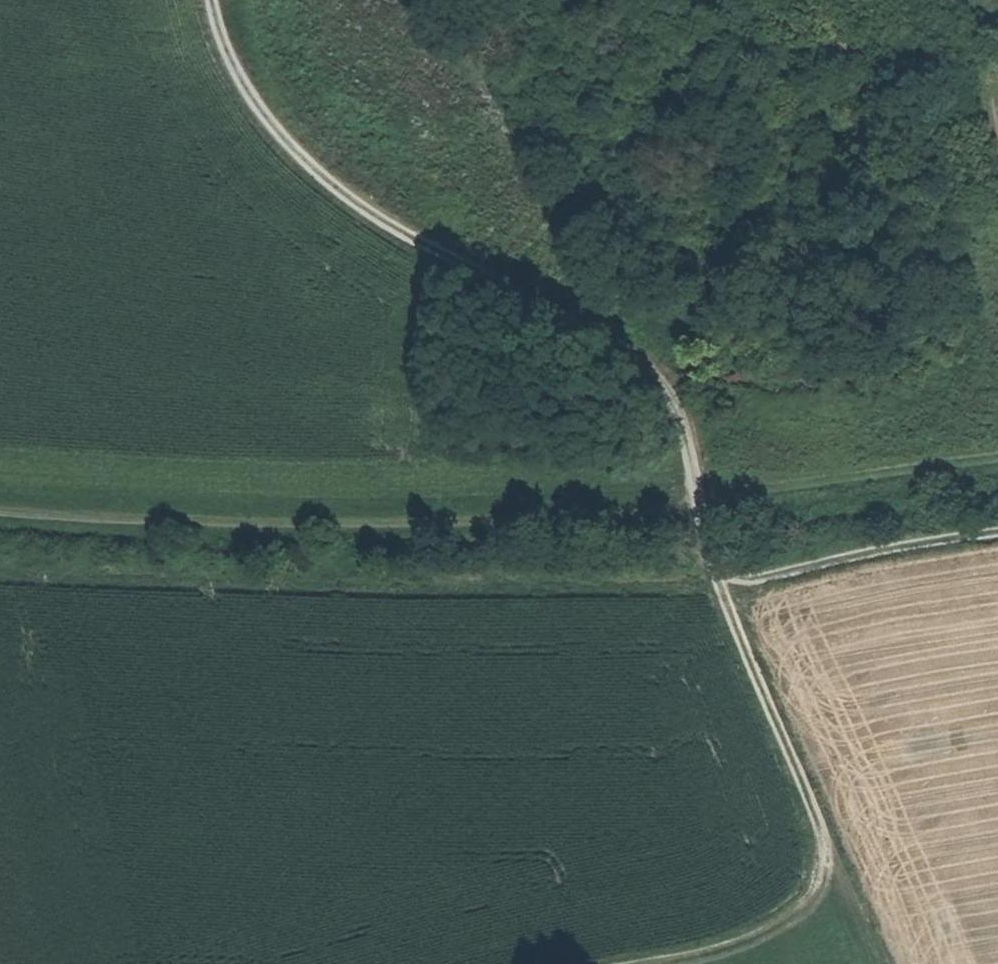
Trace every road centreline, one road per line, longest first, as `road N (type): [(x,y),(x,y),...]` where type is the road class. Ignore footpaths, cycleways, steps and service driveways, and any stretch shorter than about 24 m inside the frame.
road 1 (track): [(208,0),(229,61),(257,106),(336,190),(622,362),(674,415),(733,622),(831,855),(822,886),(797,916),(753,942),(656,963)]
road 2 (track): [(0,517),(375,529),(701,511)]
road 3 (track): [(997,536),(746,574),(715,568)]
road 4 (track): [(831,855),(882,963)]

